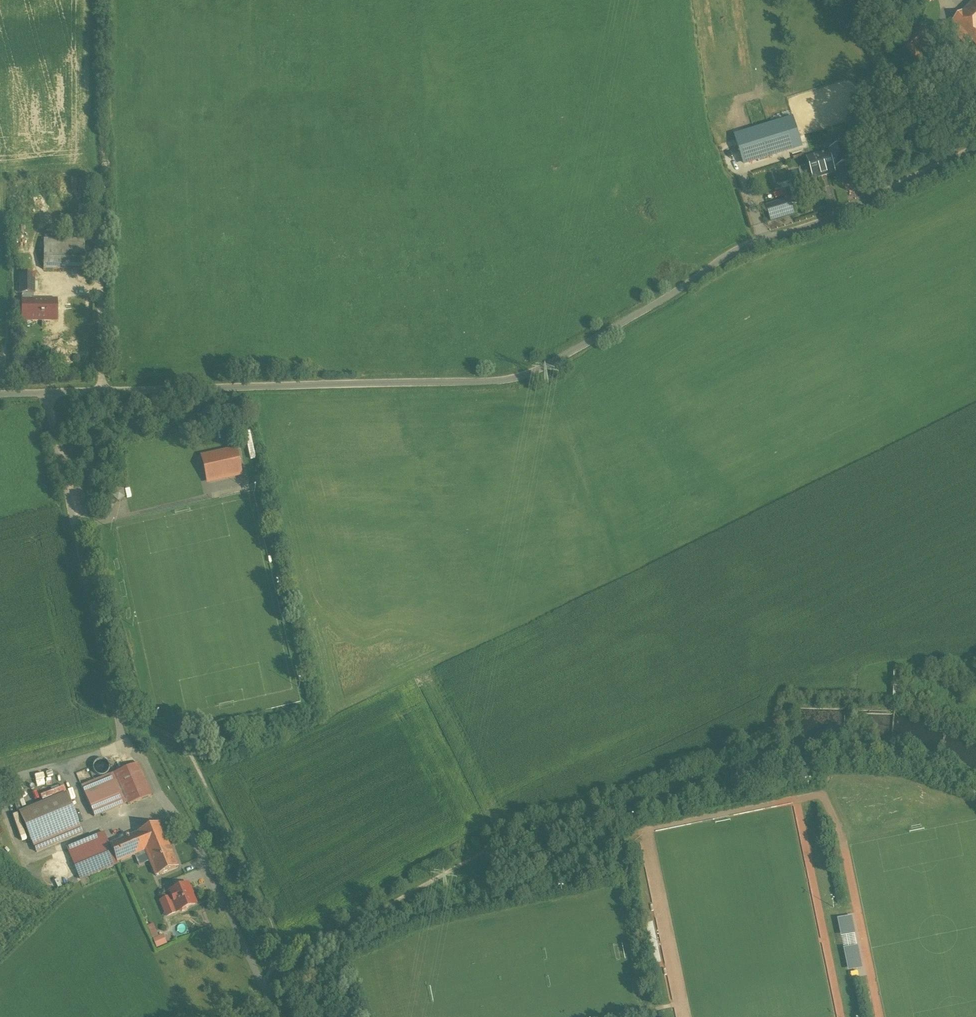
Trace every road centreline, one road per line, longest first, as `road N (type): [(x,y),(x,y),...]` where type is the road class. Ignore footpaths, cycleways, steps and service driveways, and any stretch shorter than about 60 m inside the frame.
road 1 (track): [(118,720),(153,726),(194,758),(272,921),(274,958),(303,954),(480,854),(811,762),(903,762),(975,795)]
road 2 (unclassified): [(975,150),(821,224),(747,247),(626,322),(504,382),(50,394)]
road 3 (unclassified): [(50,394),(53,442),(118,720)]
road 4 (track): [(99,294),(95,0)]

